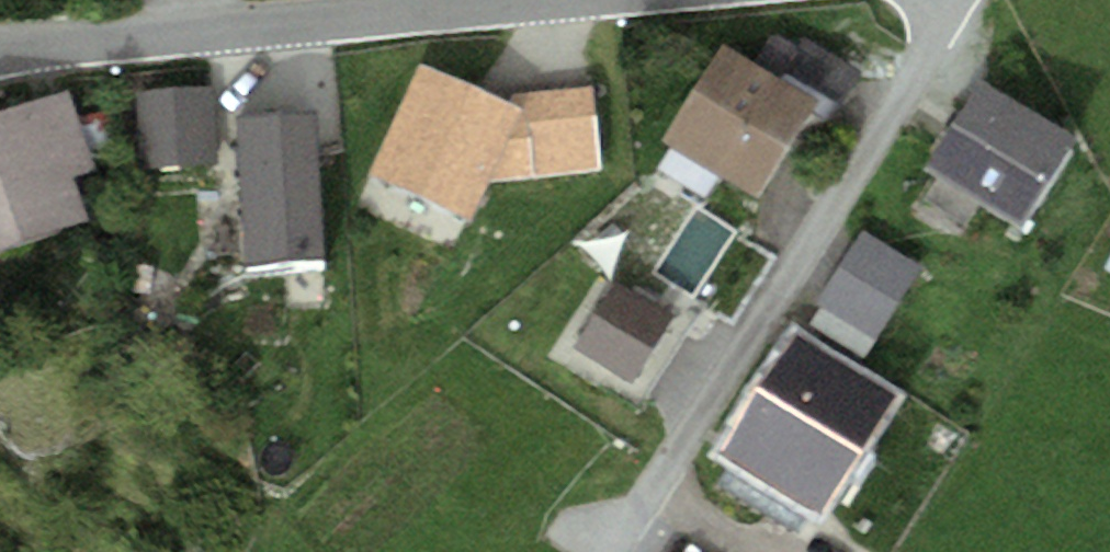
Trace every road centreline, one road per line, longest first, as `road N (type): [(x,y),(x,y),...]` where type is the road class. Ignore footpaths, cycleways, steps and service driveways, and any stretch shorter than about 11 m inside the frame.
road 1 (tertiary): [(0,46),(504,0)]

